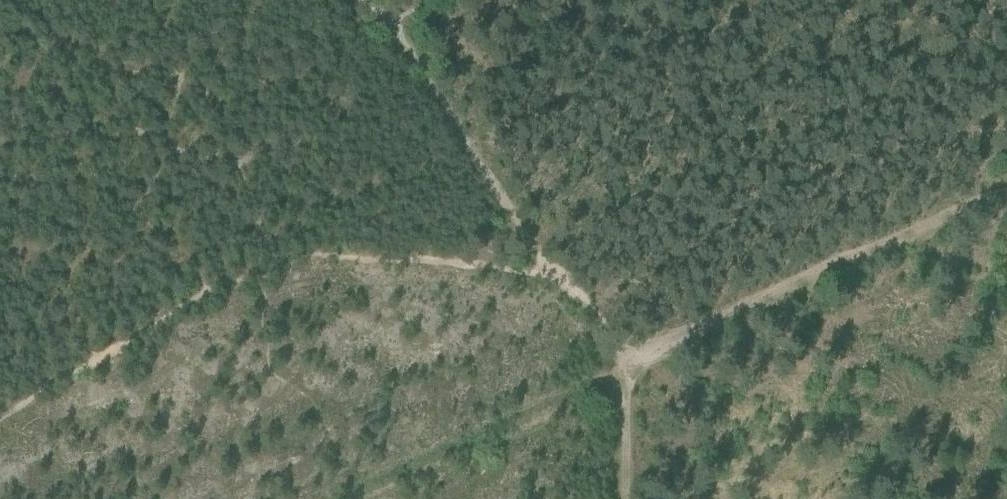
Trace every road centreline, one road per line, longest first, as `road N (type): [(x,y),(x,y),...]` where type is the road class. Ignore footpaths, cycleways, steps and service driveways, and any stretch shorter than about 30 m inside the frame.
road 1 (track): [(620,370),(1006,192)]
road 2 (track): [(565,275),(392,23),(366,0)]
road 3 (track): [(357,498),(620,370)]
road 4 (track): [(620,370),(619,498)]

